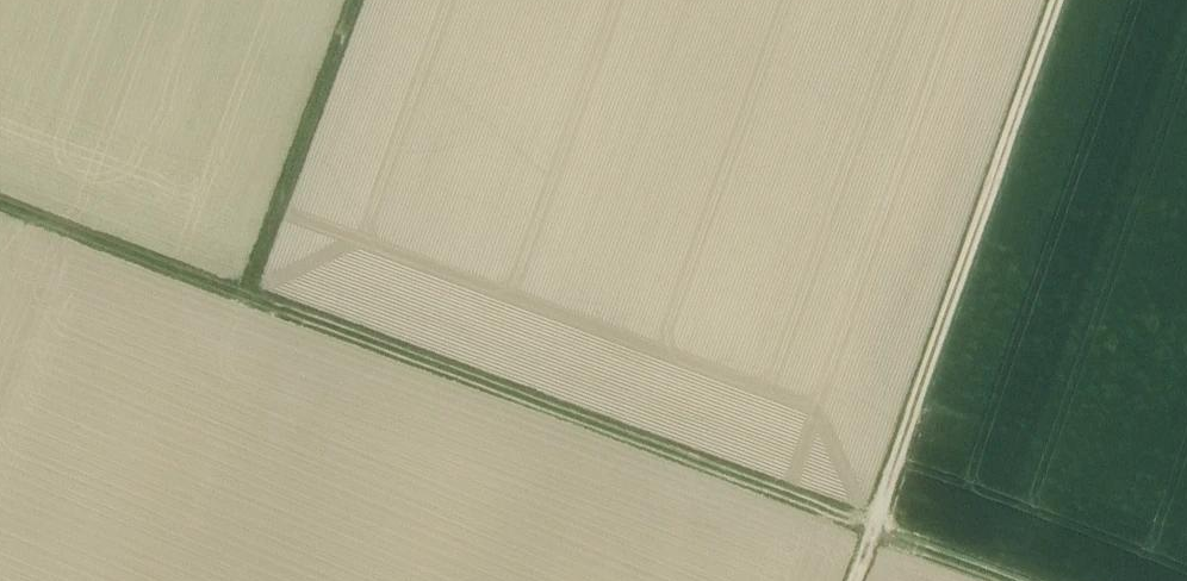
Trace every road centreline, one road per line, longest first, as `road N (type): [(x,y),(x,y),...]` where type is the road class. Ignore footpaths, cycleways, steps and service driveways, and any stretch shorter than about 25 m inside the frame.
road 1 (track): [(1004,580),(0,214)]
road 2 (track): [(1058,0),(872,531)]
road 3 (track): [(366,0),(256,311)]

